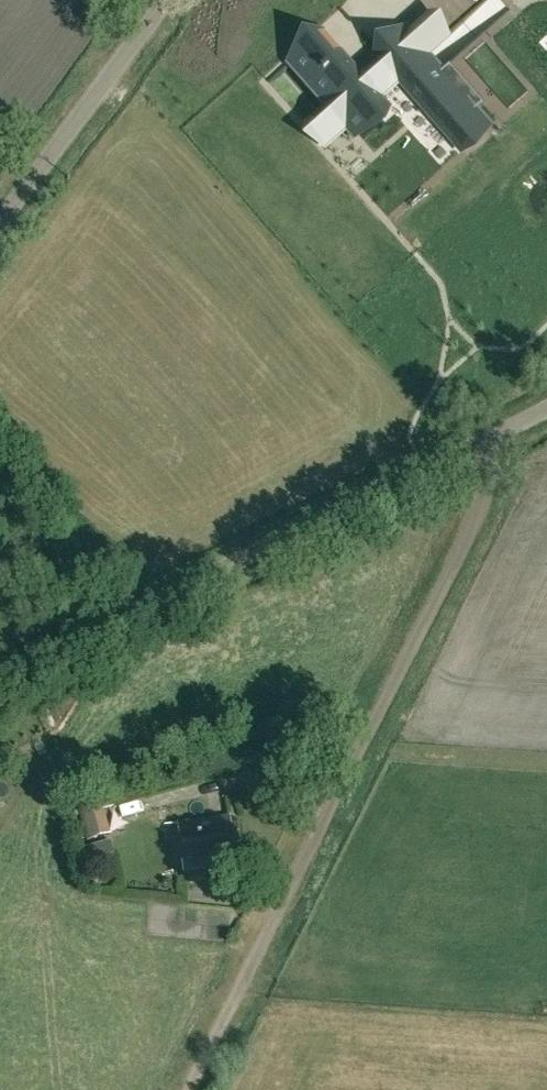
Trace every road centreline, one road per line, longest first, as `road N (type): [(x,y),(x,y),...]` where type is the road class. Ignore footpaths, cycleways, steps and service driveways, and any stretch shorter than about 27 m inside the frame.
road 1 (track): [(486,441),(481,504),(187,1089)]
road 2 (unclassified): [(0,675),(546,411)]
road 3 (unclassified): [(0,221),(165,0)]

